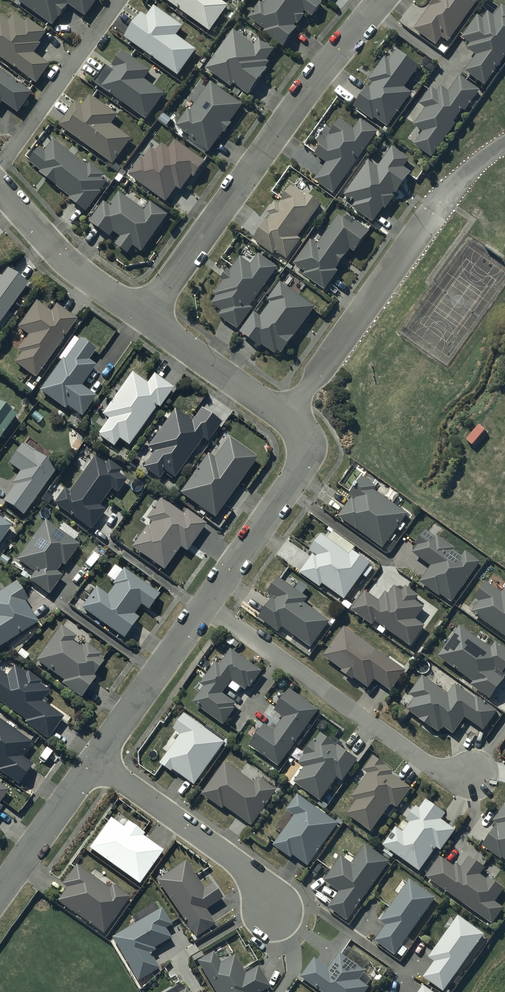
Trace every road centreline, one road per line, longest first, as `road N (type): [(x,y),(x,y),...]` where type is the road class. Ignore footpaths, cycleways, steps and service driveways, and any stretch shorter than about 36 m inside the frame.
road 1 (residential): [(381,0),(292,108),(146,317)]
road 2 (residential): [(204,606),(433,769),(473,775)]
road 3 (residential): [(286,418),(443,199)]
road 4 (residential): [(94,760),(264,884),(271,913)]
road 5 (residential): [(204,606),(303,464),(303,441),(286,418)]
road 6 (residential): [(116,0),(0,162)]
road 7 (residential): [(146,317),(70,264),(0,185)]
road 8 (residential): [(94,760),(204,606)]
road 9 (residential): [(286,418),(146,317)]
road 10 (residential): [(0,890),(94,760)]

